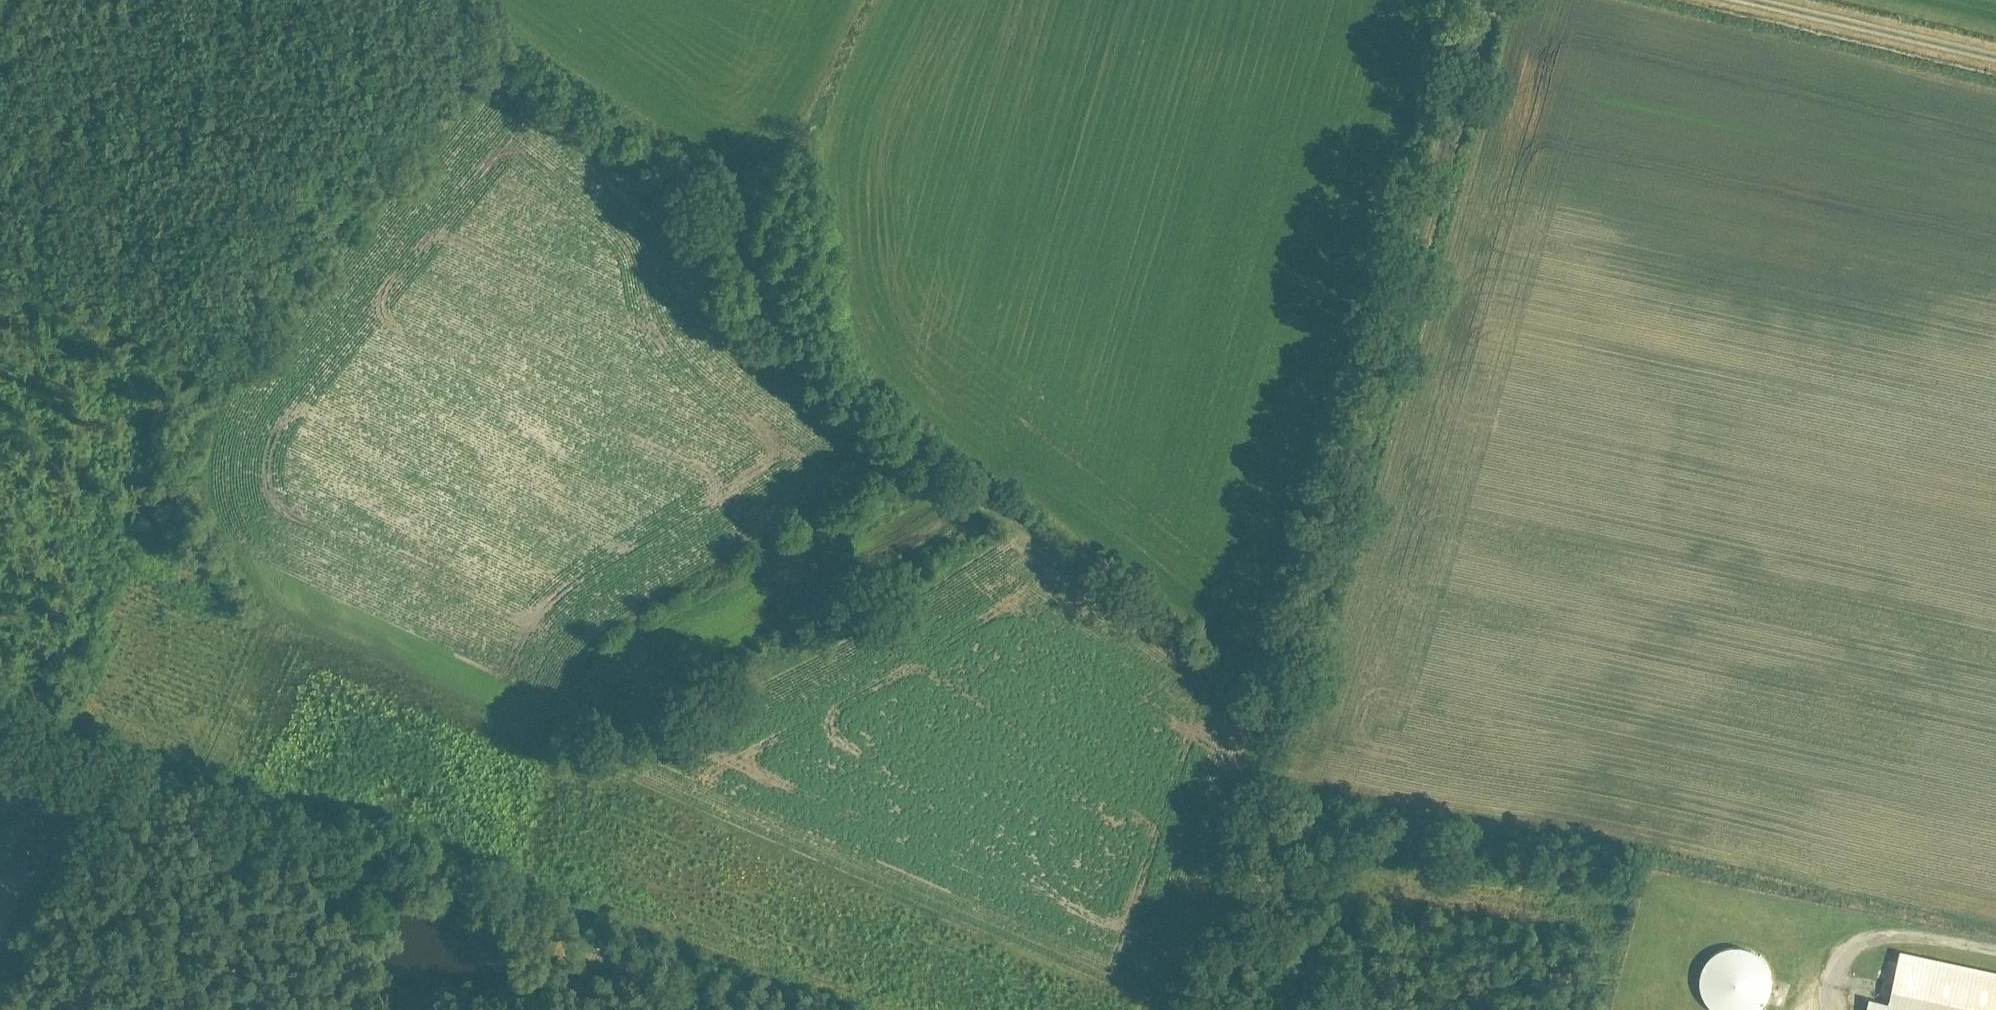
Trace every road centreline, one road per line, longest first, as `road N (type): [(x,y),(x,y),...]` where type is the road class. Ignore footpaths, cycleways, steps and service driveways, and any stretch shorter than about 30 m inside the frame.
road 1 (track): [(1272,737),(1489,0)]
road 2 (track): [(1272,737),(1191,1009)]
road 3 (track): [(1745,0),(1995,60)]

